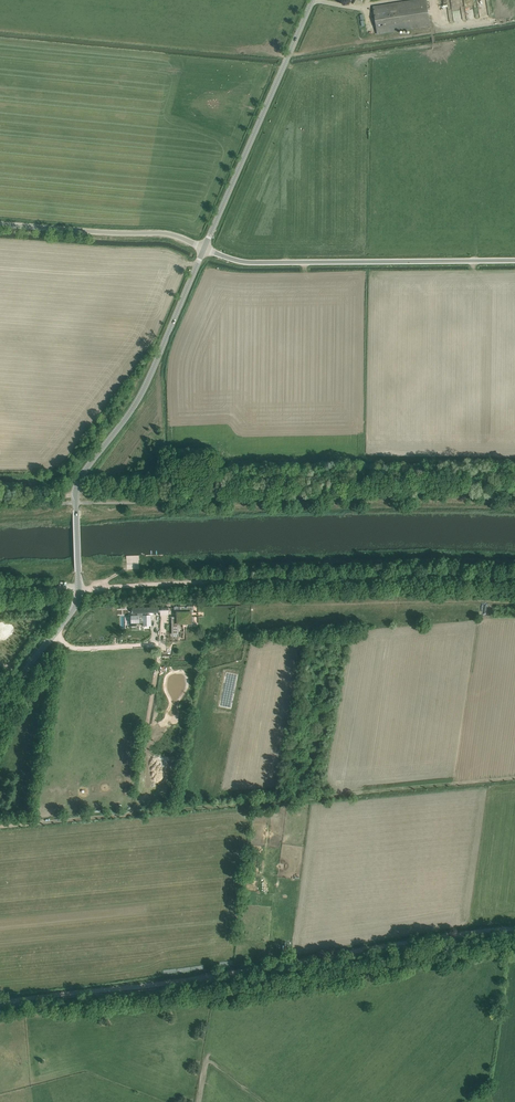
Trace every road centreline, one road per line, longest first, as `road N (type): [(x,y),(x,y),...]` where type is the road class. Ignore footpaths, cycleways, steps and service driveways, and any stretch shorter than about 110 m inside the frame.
road 1 (tertiary): [(0,722),(21,677),(76,605),(75,491),(140,398),(204,248)]
road 2 (track): [(514,929),(0,1003)]
road 3 (track): [(514,780),(0,825)]
road 4 (unclassified): [(514,260),(243,262),(204,248)]
road 5 (tertiary): [(204,248),(313,0)]
road 6 (unclassified): [(204,248),(160,233),(0,224)]
road 7 (track): [(75,496),(220,463)]

